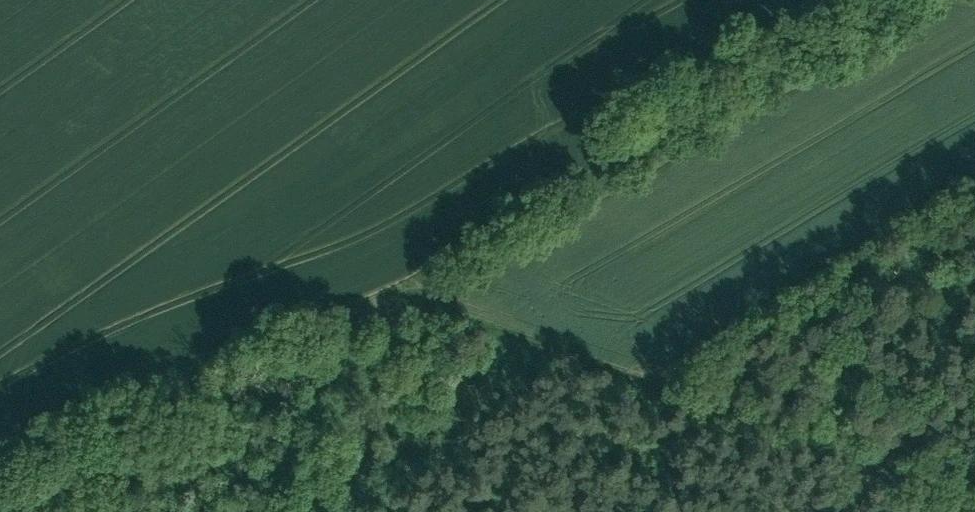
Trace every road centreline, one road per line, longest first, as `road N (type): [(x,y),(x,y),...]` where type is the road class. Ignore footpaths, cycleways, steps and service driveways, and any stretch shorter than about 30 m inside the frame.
road 1 (residential): [(974,409),(830,511)]

